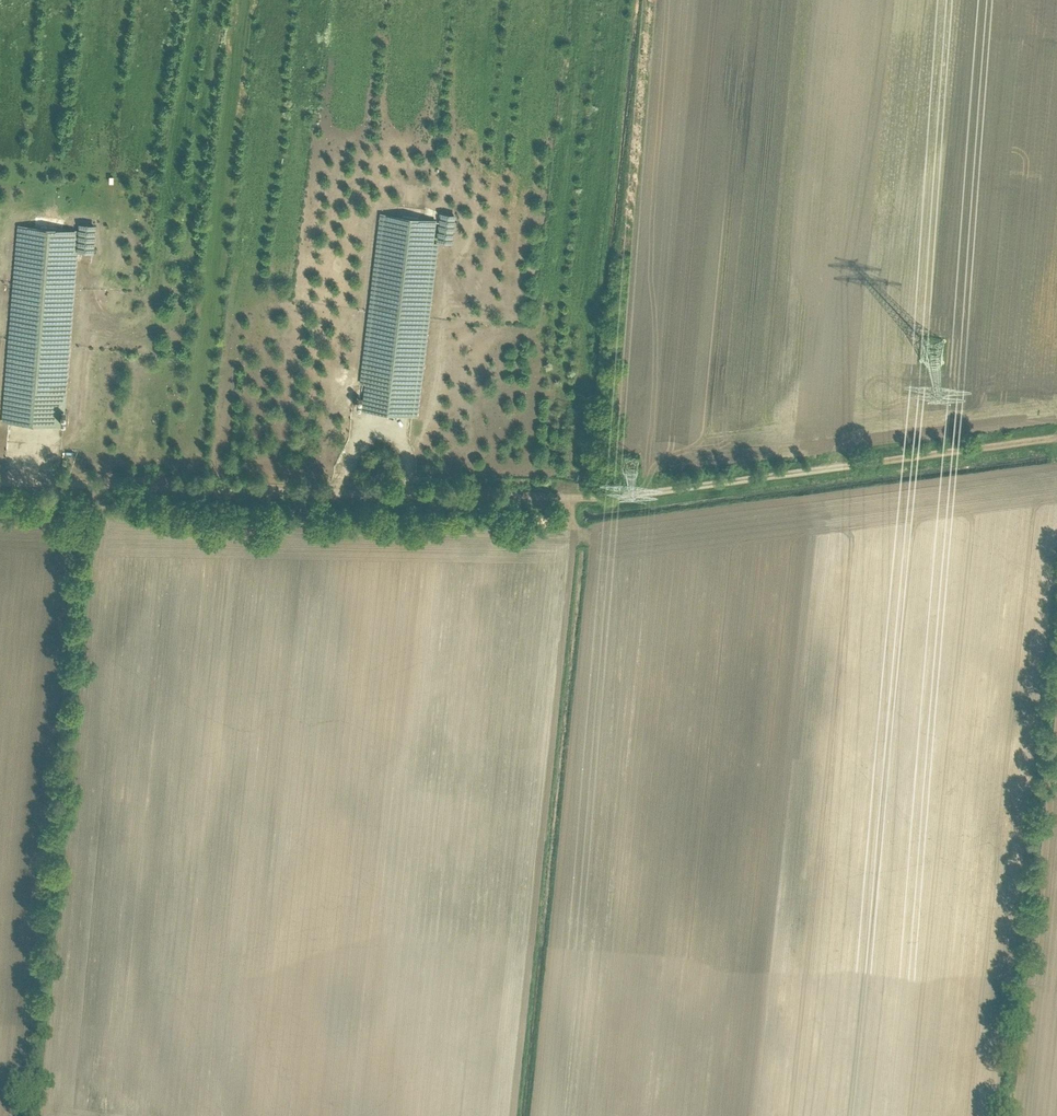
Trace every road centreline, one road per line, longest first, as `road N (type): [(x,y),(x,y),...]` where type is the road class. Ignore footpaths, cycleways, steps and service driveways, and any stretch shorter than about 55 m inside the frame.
road 1 (track): [(1056,438),(584,501),(0,480)]

